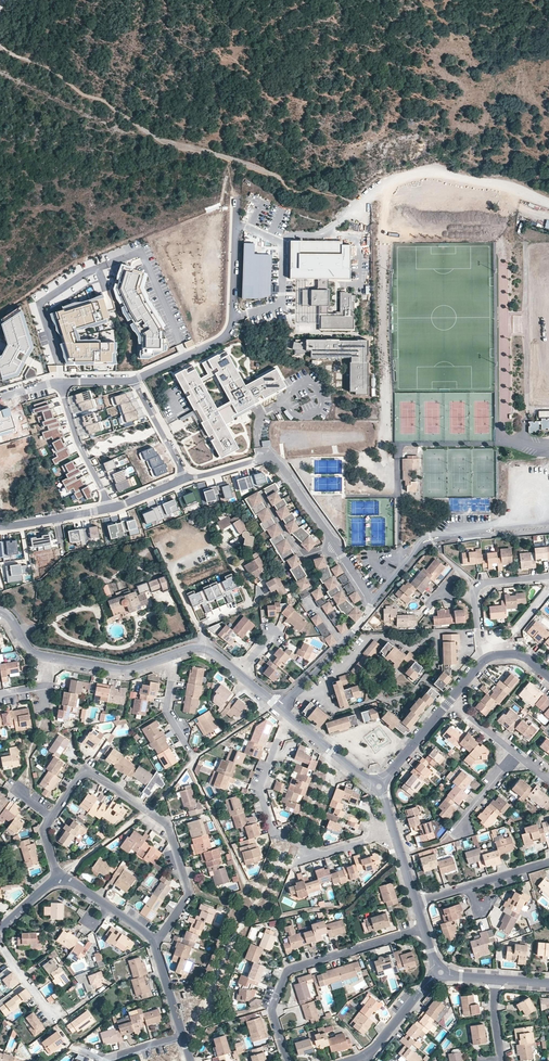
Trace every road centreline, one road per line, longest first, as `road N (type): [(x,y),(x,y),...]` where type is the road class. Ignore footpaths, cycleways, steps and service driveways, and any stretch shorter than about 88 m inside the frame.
road 1 (track): [(356,207),(158,139),(42,64),(0,47)]
road 2 (residential): [(52,817),(90,773),(168,825),(189,894),(154,943)]
road 3 (residential): [(289,716),(262,790),(277,839),(322,855),(395,832)]
road 4 (residential): [(133,380),(231,328),(237,201)]
road 5 (residential): [(287,1060),(272,1010),(288,970),(424,928)]
road 6 (residential): [(548,204),(426,172),(382,186),(340,222)]
road 7 (residential): [(374,604),(426,542),(548,530)]
road 8 (residential): [(255,460),(281,466),(374,604)]
road 9 (residential): [(279,708),(374,604)]
road 10 (residential): [(416,902),(548,862)]
road 11 (residential): [(60,381),(110,509)]
road 12 (residential): [(166,659),(205,649),(279,708)]
road 13 (residential): [(47,658),(122,671),(166,659)]

